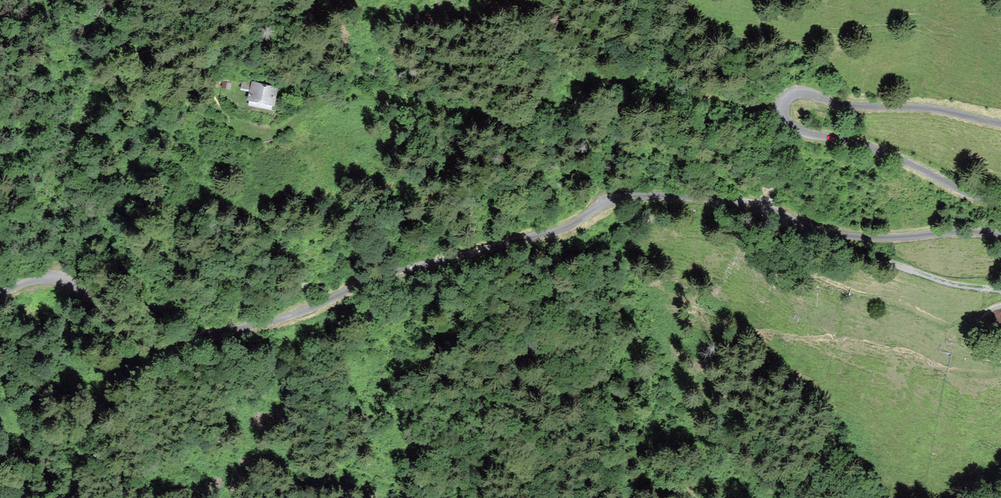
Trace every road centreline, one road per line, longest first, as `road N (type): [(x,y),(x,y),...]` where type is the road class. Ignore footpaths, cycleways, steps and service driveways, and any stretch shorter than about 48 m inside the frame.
road 1 (unclassified): [(671,199),(618,199),(556,234),(375,278),(303,313),(210,335),(144,334),(73,291),(0,297)]
road 2 (residential): [(785,105),(605,77),(564,85),(509,122),(356,93),(320,104),(280,130),(234,127)]
road 3 (unclassified): [(671,199),(754,203),(857,236),(1000,235)]
road 4 (unclassified): [(1000,203),(876,149),(800,131),(785,105)]
road 5 (unclassified): [(785,105),(805,93),(1000,124)]
road 6 (track): [(808,225),(823,241),(947,283),(1000,289)]

